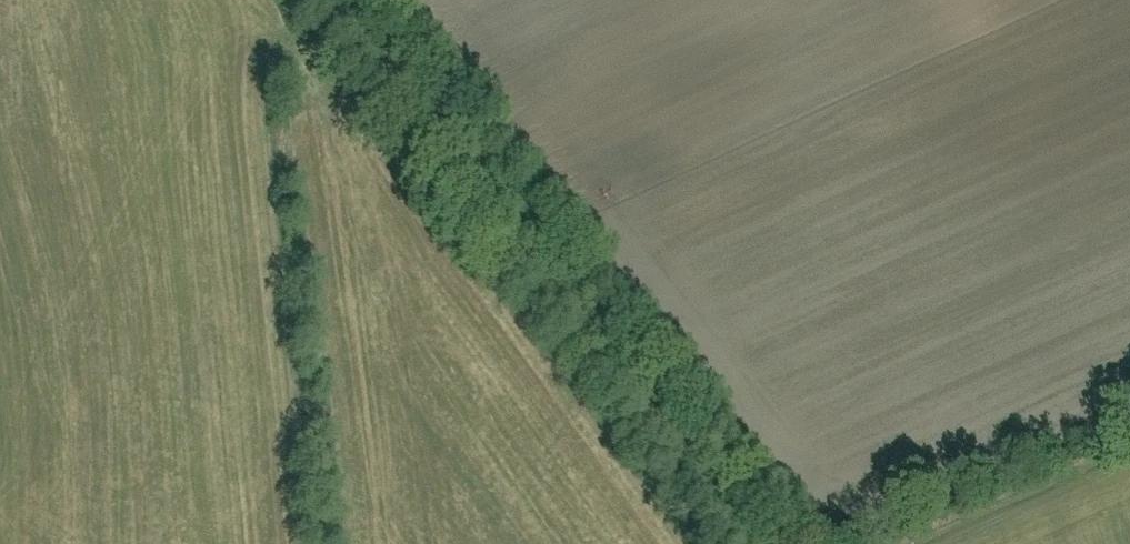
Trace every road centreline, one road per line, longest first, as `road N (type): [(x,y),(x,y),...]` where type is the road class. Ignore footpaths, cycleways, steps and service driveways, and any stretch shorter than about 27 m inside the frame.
road 1 (residential): [(755,543),(344,0)]

